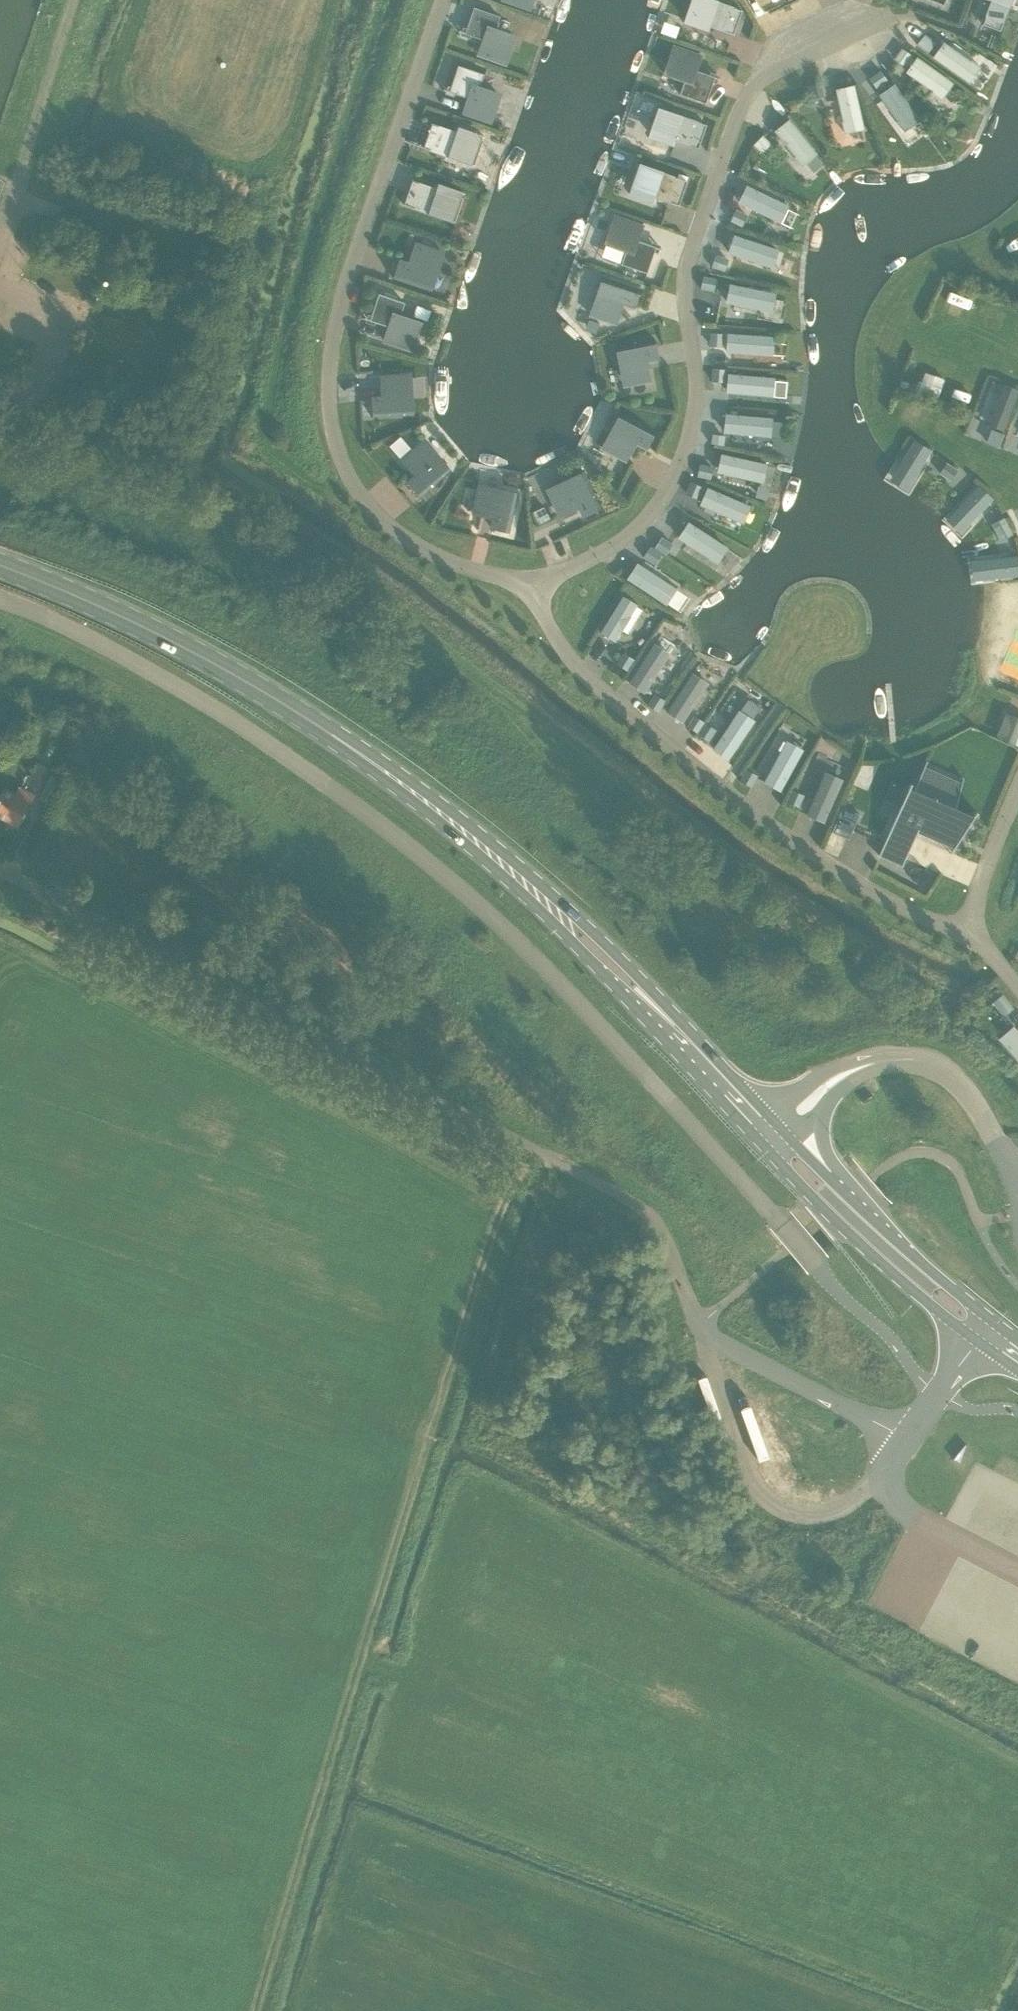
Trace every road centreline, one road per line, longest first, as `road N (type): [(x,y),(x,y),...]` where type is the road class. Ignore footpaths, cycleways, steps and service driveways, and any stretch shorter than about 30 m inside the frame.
road 1 (unclassified): [(906,1438),(702,1336),(663,1231),(638,1206),(0,870)]
road 2 (residential): [(531,579),(475,569),(400,532),(367,503),(333,428),(334,337),(347,282),(443,0)]
road 3 (residential): [(856,22),(785,55),(756,79),(737,115),(689,260),(697,390),(665,500),(612,546),(531,579)]
road 4 (residential): [(966,934),(831,867),(607,695),(547,624),(531,579)]
road 5 (primary): [(370,759),(530,901),(763,1144)]
road 6 (primary): [(769,1115),(533,878),(448,807),(370,759)]
road 7 (primary): [(370,759),(183,646),(0,564)]
road 8 (primary): [(763,1144),(857,1240),(979,1341)]
road 9 (primary): [(995,1322),(794,1142)]
road 10 (unclassified): [(1017,1574),(892,1501),(884,1473),(906,1438)]
road 11 (unclassified): [(871,1063),(911,1058),(947,1072),(982,1115),(1017,1187)]
road 12 (unclassified): [(0,428),(38,382),(63,310),(0,289)]
road 13 (track): [(23,164),(75,0)]
road 14 (unclassified): [(966,934),(1017,786)]

